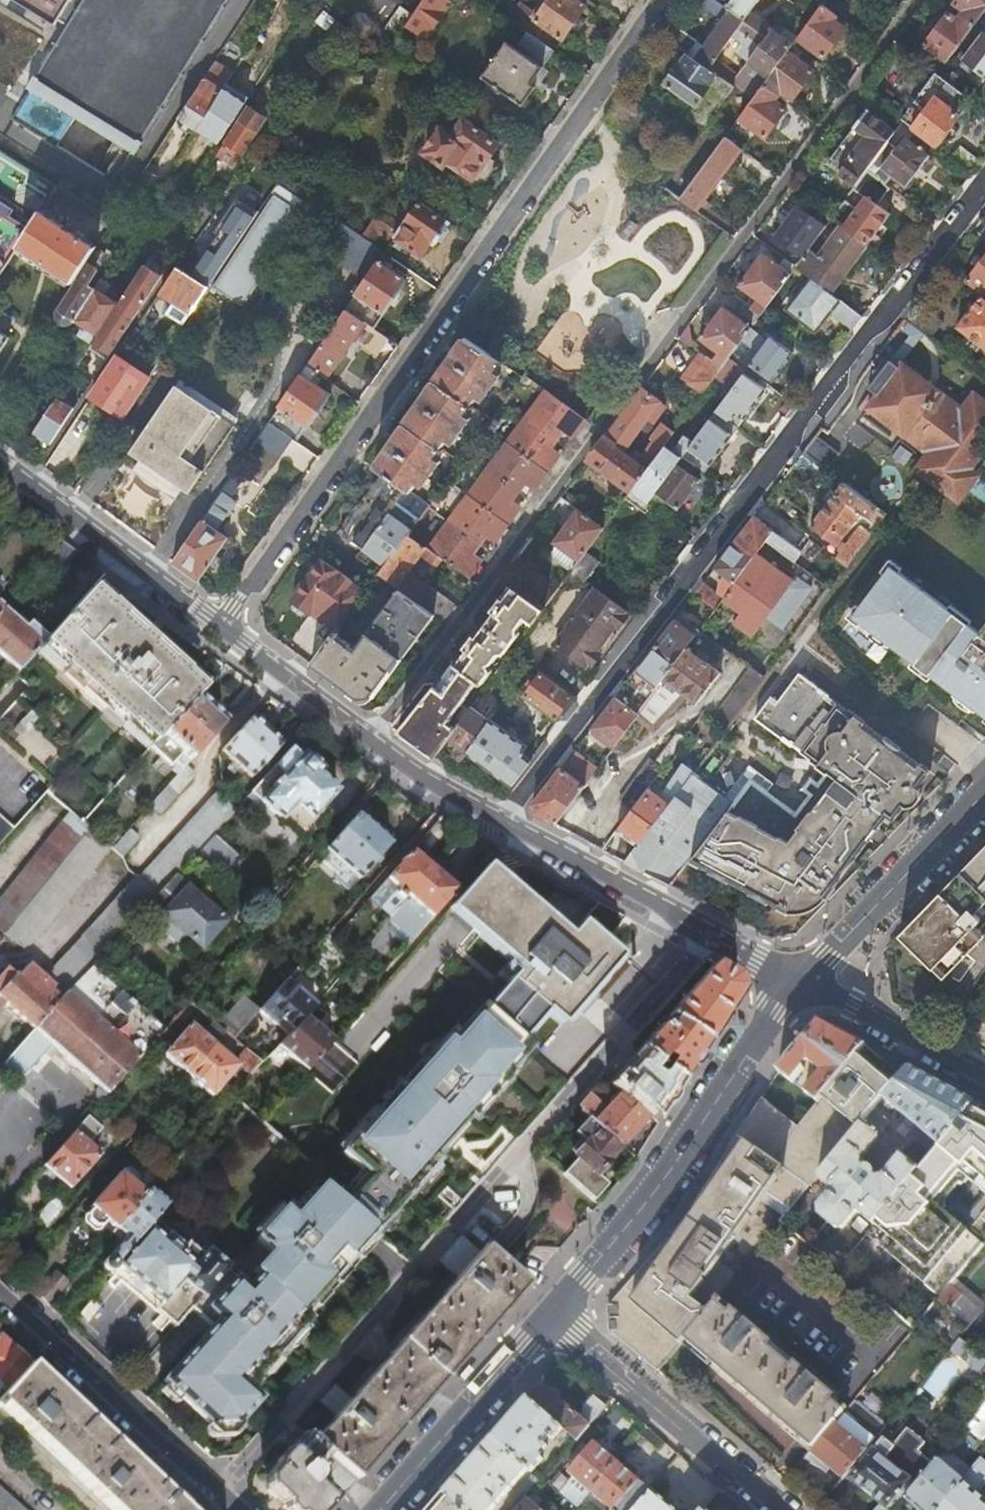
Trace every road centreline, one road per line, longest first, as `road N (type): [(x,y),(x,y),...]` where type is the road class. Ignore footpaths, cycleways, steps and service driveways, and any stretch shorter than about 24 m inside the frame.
road 1 (residential): [(503,821),(780,459),(805,412),(984,191)]
road 2 (residential): [(662,0),(220,626)]
road 3 (residential): [(219,1493),(710,934)]
road 4 (tertiary): [(798,981),(668,1174),(550,1315)]
road 5 (residential): [(220,626),(408,769),(503,821)]
road 6 (residential): [(219,1493),(0,1288)]
road 7 (residential): [(776,1509),(550,1315)]
road 8 (residential): [(0,461),(220,626)]
road 9 (tertiary): [(984,793),(798,981)]
road 10 (tertiary): [(550,1315),(381,1509)]
road 11 (residential): [(503,821),(710,934)]
road 12 (residential): [(798,981),(984,1079)]

